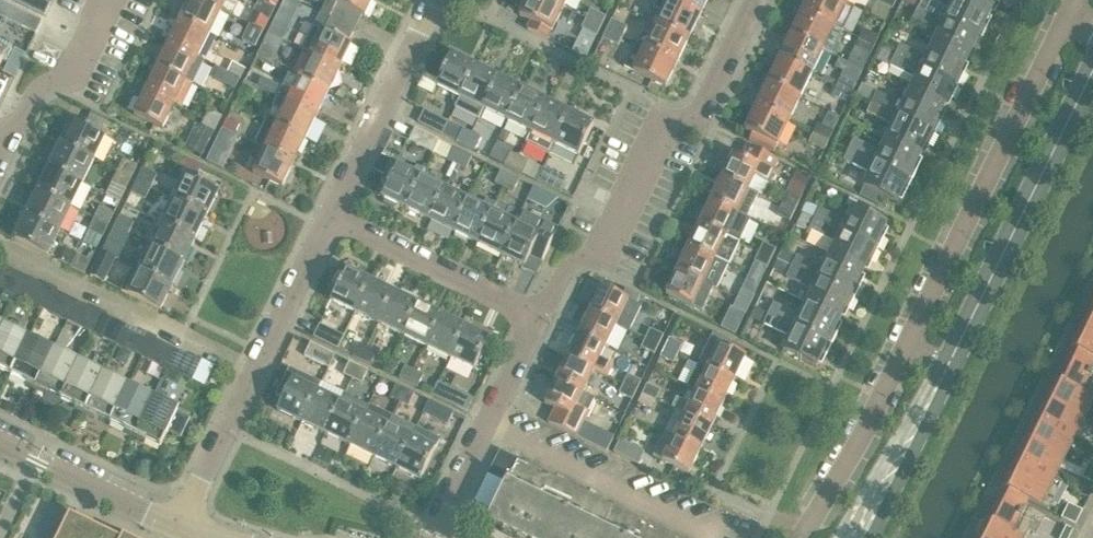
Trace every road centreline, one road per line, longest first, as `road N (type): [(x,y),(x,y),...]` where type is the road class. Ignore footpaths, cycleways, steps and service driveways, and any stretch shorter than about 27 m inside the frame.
road 1 (residential): [(746,0),(685,126),(666,130),(615,231),(585,250),(532,324)]
road 2 (residential): [(906,353),(1069,19),(1092,30)]
road 3 (tertiary): [(948,373),(1092,74)]
road 4 (residential): [(184,525),(333,229)]
road 5 (residential): [(333,229),(439,0)]
road 6 (residential): [(532,324),(432,537)]
road 7 (residential): [(532,324),(333,229)]
road 8 (tertiary): [(184,525),(0,444)]
road 9 (residential): [(809,526),(906,353)]
road 10 (tertiary): [(861,537),(948,373)]
road 11 (residential): [(7,139),(34,97),(84,57),(112,0)]

